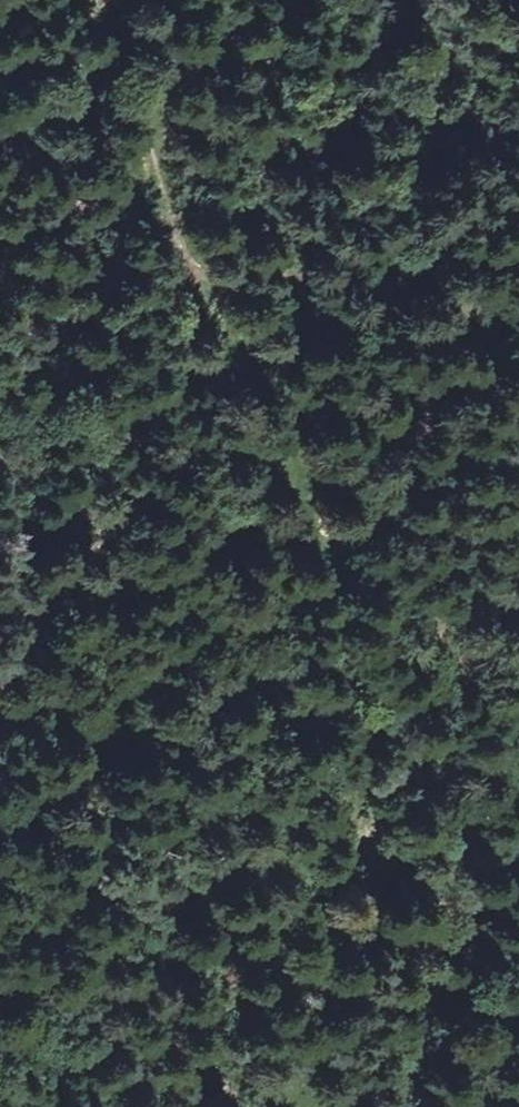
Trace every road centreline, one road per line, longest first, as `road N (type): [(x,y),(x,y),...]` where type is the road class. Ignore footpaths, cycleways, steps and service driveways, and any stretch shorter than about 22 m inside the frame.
road 1 (track): [(283,1106),(347,989),(367,903),(378,810),(362,684),(262,423),(66,0)]
road 2 (track): [(0,805),(61,582),(116,447),(179,256)]

